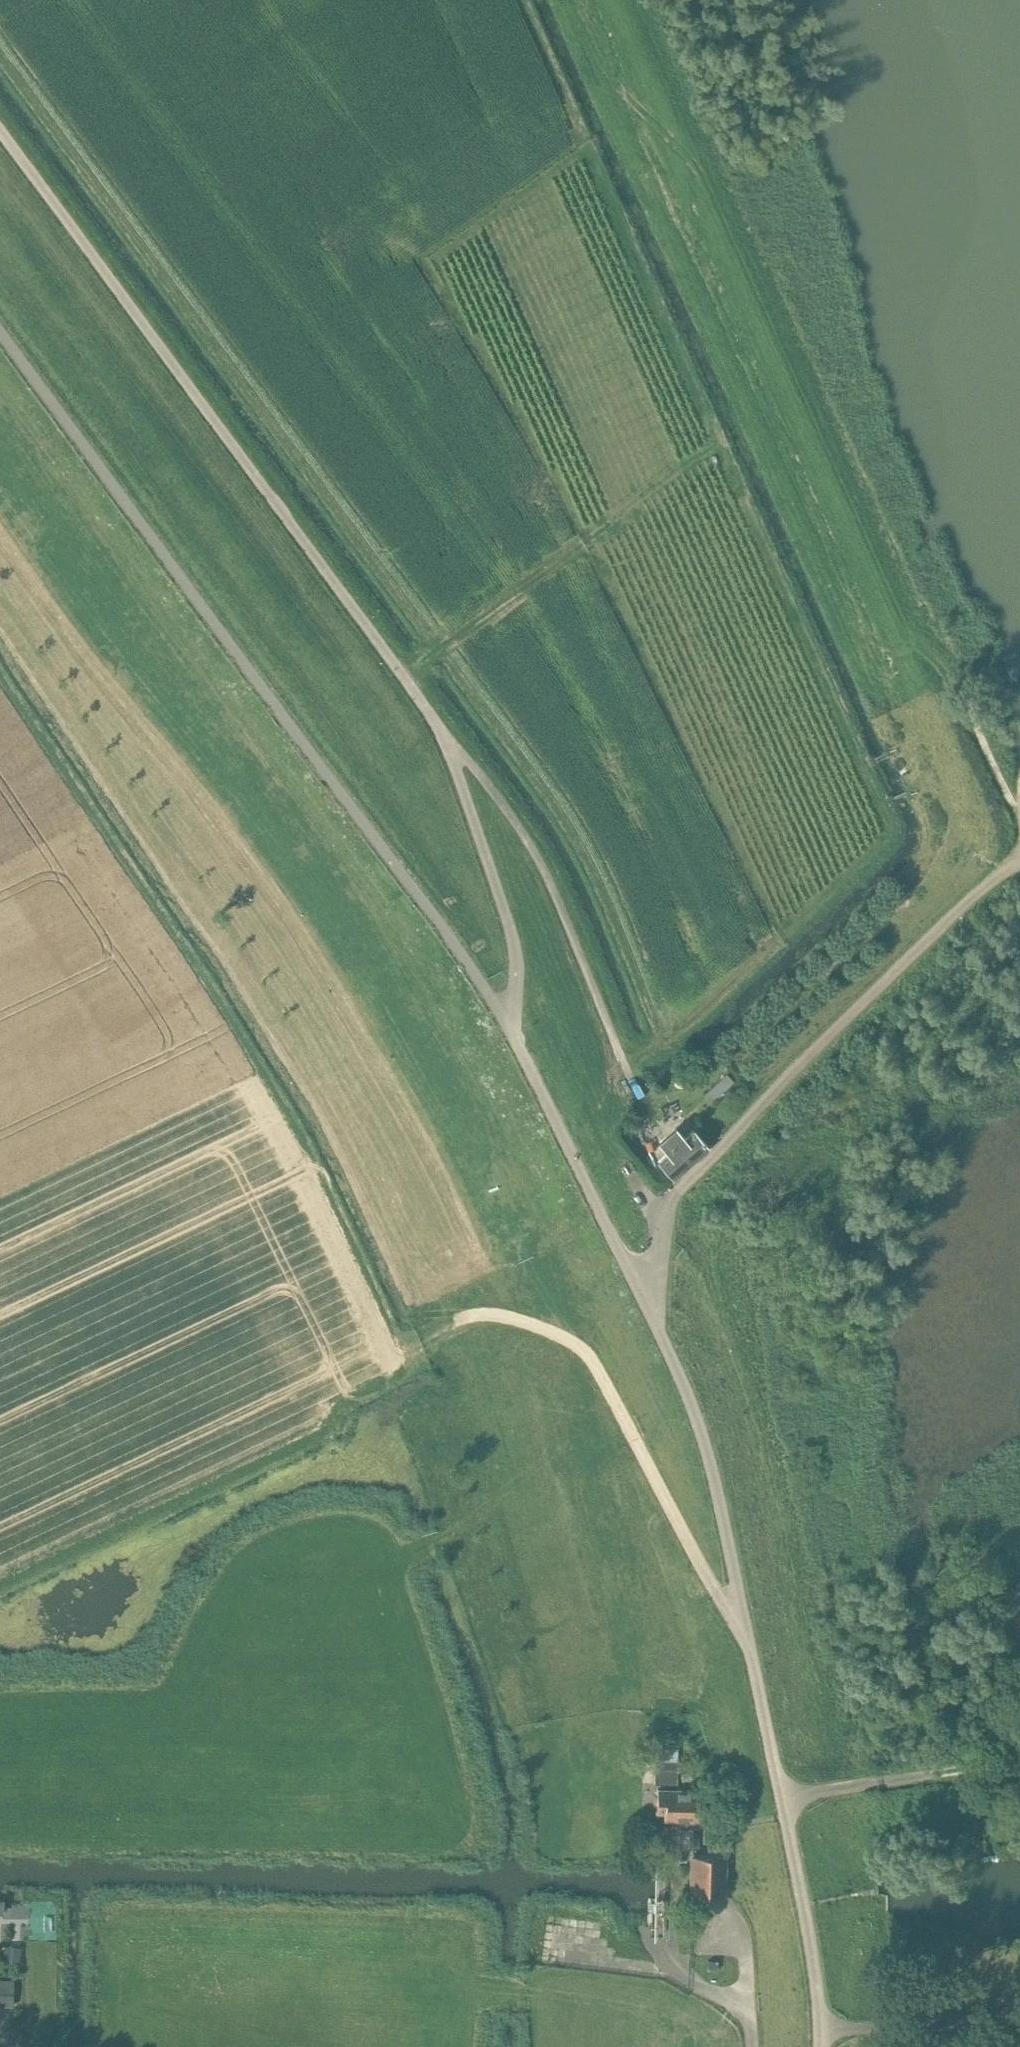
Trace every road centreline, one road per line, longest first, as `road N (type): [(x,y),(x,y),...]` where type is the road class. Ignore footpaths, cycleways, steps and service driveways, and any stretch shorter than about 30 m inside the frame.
road 1 (unclassified): [(649,1306),(509,1033),(510,931),(446,742),(0,132)]
road 2 (unclassified): [(818,2046),(802,1904),(719,1497),(701,1429),(649,1306)]
road 3 (residential): [(649,1306),(659,1235),(684,1181),(999,870),(1019,861)]
road 4 (track): [(782,1799),(992,1768),(1019,1778)]
road 5 (track): [(1019,2009),(817,2030)]

